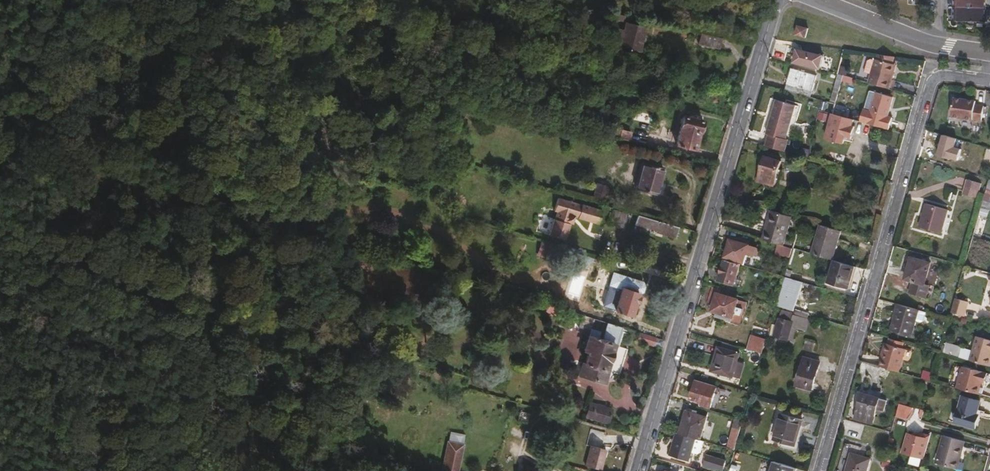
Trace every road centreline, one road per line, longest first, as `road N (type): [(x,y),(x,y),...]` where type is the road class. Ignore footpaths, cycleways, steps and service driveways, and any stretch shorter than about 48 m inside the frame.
road 1 (secondary): [(639,470),(778,0)]
road 2 (residential): [(989,80),(931,79),(821,470)]
road 3 (track): [(27,470),(0,245)]
road 4 (residential): [(817,0),(927,43),(989,54)]

